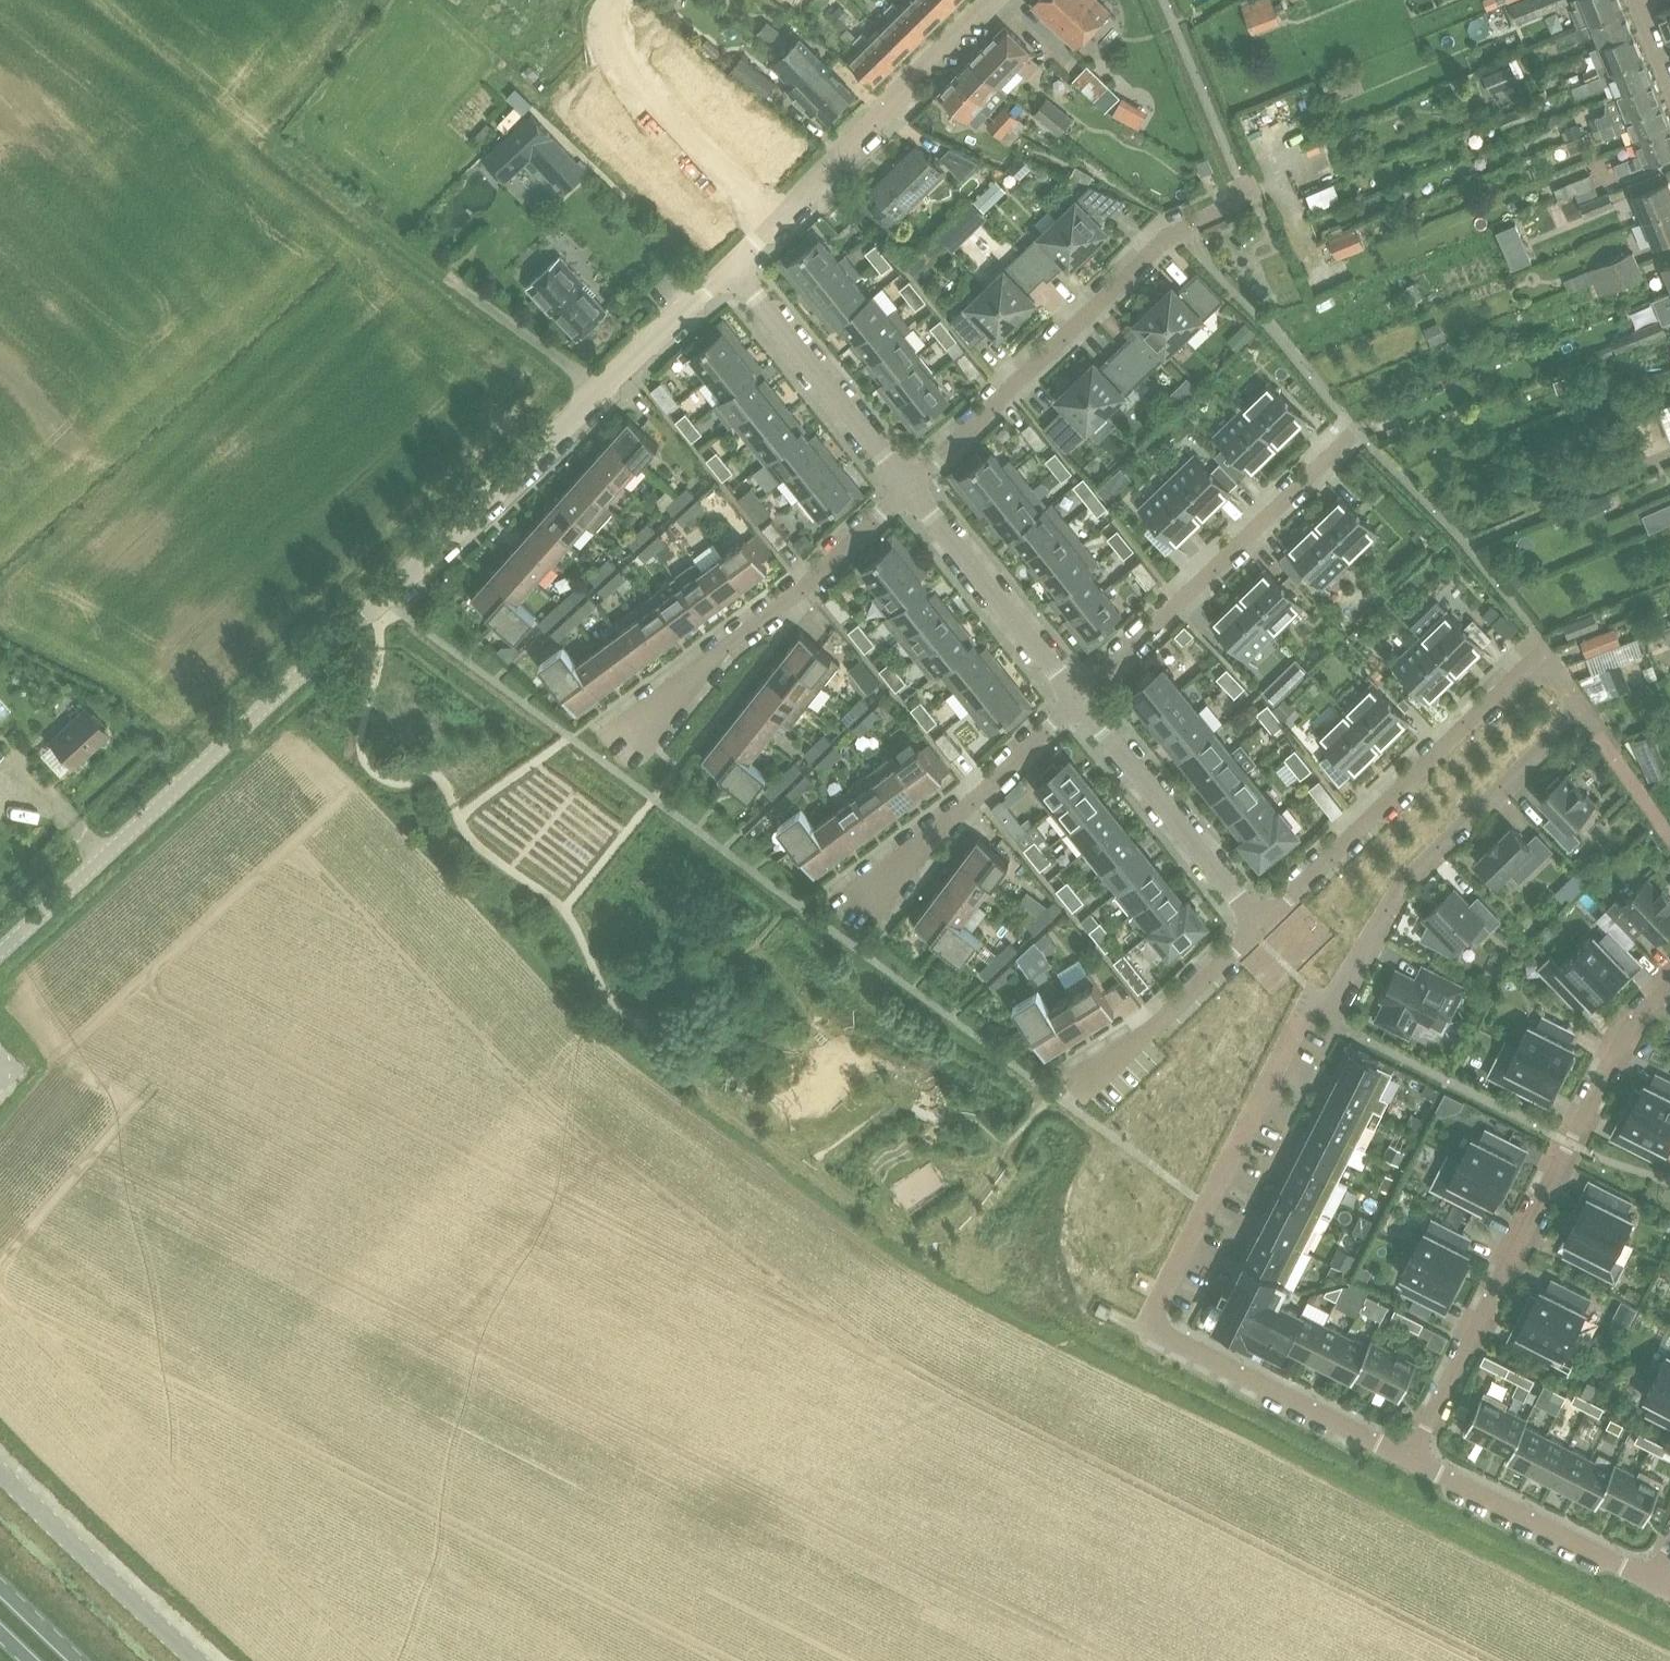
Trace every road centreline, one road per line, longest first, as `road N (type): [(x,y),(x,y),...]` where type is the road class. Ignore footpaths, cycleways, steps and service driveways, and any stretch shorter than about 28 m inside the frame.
road 1 (residential): [(1410,1459),(1146,1325),(1300,1021),(1336,988),(1400,884),(1580,710)]
road 2 (residential): [(1669,985),(1630,1023),(1410,1459)]
road 3 (residential): [(341,637),(731,265)]
road 4 (unclassified): [(0,954),(341,637)]
road 5 (residential): [(908,486),(1171,234),(1228,210),(1245,191)]
road 6 (residential): [(1259,923),(1548,646)]
road 7 (residential): [(1080,699),(1358,429)]
road 8 (residential): [(629,742),(908,486)]
road 9 (residential): [(731,265),(990,0)]
road 10 (residential): [(859,907),(1080,699)]
road 11 (track): [(616,0),(611,30),(624,73),(772,224)]
road 12 (residential): [(1080,699),(1259,923)]
road 13 (residential): [(731,265),(908,486)]
road 14 (residential): [(908,486),(1080,699)]
road 15 (residential): [(1654,1582),(1410,1459)]
road 16 (unclassified): [(0,1471),(197,1660)]
road 17 (residential): [(1084,1085),(1259,923)]
road 18 (residential): [(1468,545),(1669,457)]

